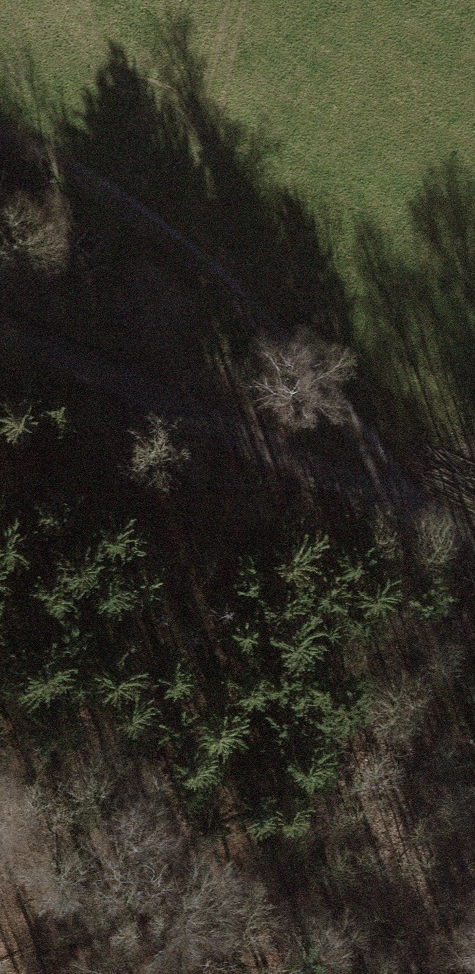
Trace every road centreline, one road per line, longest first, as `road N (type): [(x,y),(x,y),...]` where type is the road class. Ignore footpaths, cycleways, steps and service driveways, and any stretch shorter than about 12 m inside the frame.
road 1 (track): [(474,529),(199,261),(113,196),(3,136)]
road 2 (track): [(0,328),(474,541)]
road 3 (track): [(408,973),(229,915),(143,913)]

